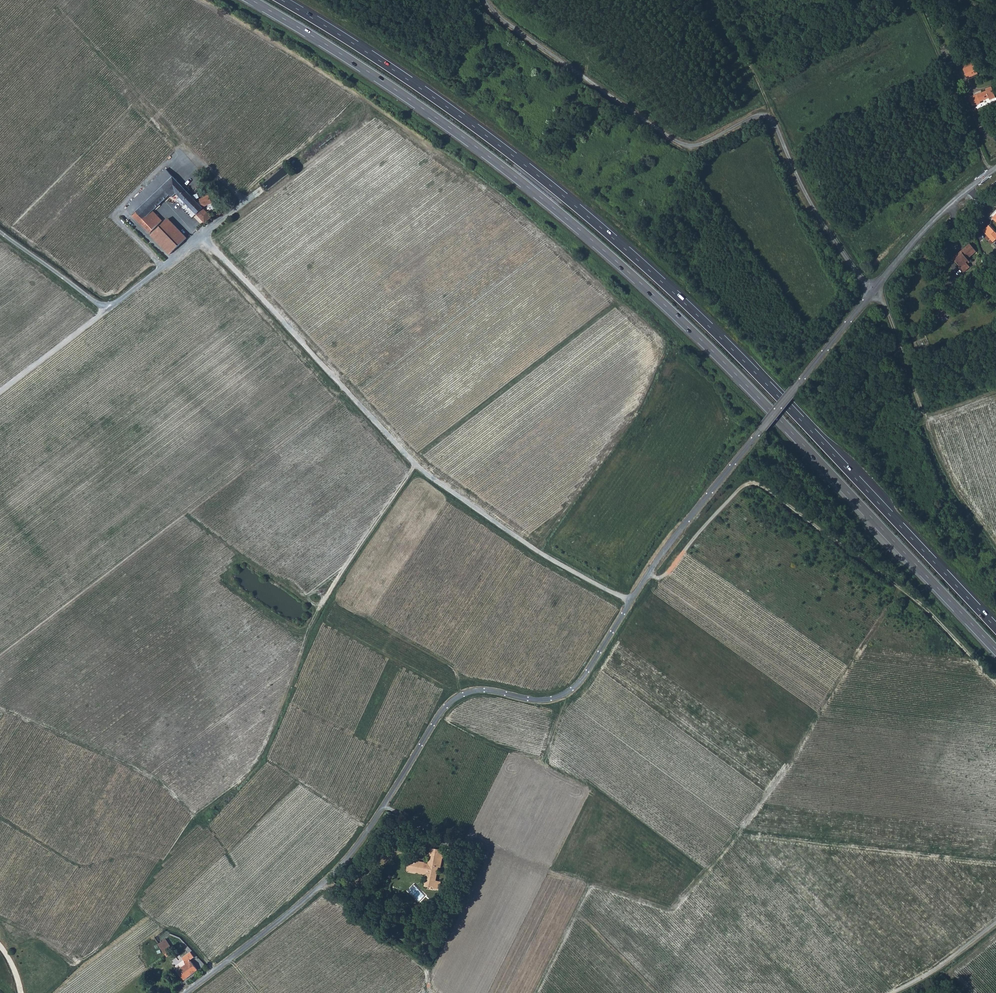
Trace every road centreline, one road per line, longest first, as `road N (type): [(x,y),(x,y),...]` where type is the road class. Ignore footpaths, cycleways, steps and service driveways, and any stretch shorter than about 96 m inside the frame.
road 1 (unclassified): [(183,992),(269,930),(352,852),(457,696),(485,688),(549,699),(583,680),(678,532),(873,289)]
road 2 (trunk): [(252,0),(450,128),(616,261),(723,361),(995,650)]
road 3 (trunk): [(995,628),(647,268),(481,132),(281,0)]
road 4 (track): [(383,807),(671,911),(791,762),(900,590)]
road 5 (track): [(631,600),(538,552),(416,466),(202,236)]
road 6 (unclassified): [(873,289),(809,200),(766,116),(685,147),(504,22),(487,0)]
road 7 (track): [(649,574),(667,575),(736,491),(762,485),(922,605),(995,684)]
road 8 (track): [(214,971),(183,935),(138,901),(195,817),(135,768),(0,709)]
road 9 (track): [(195,817),(255,766),(338,579),(416,466)]
road 10 (track): [(538,552),(644,406),(669,353)]
road 11 (track): [(993,173),(909,0)]
road 12 (unclassified): [(873,289),(930,224),(995,171)]
road 13 (track): [(428,992),(428,975),(319,887)]
road 14 (track): [(873,289),(918,405),(926,415),(943,415)]
road 15 (track): [(107,310),(0,391)]
road 16 (track): [(766,116),(759,83),(715,0)]
road 17 (track): [(590,883),(535,992)]
road 18 (track): [(895,992),(995,925)]

